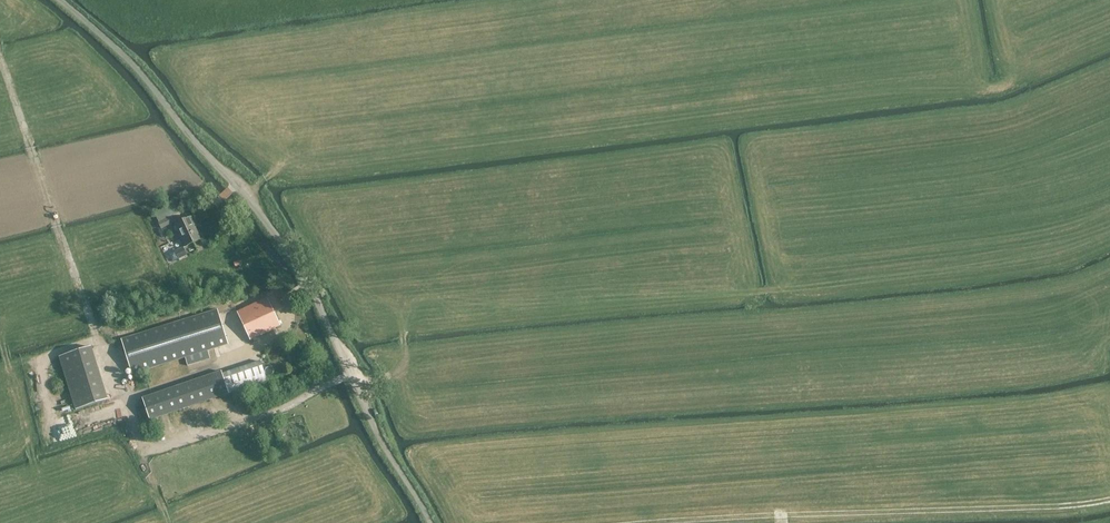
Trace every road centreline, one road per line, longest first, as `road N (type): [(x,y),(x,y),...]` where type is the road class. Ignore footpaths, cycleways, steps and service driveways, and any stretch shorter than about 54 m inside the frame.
road 1 (unclassified): [(430,522),(289,251),(156,93),(63,0)]
road 2 (track): [(642,522),(1049,506),(1109,497)]
road 3 (track): [(555,134),(280,164),(248,199)]
road 4 (track): [(170,522),(143,448),(245,422),(351,376)]

